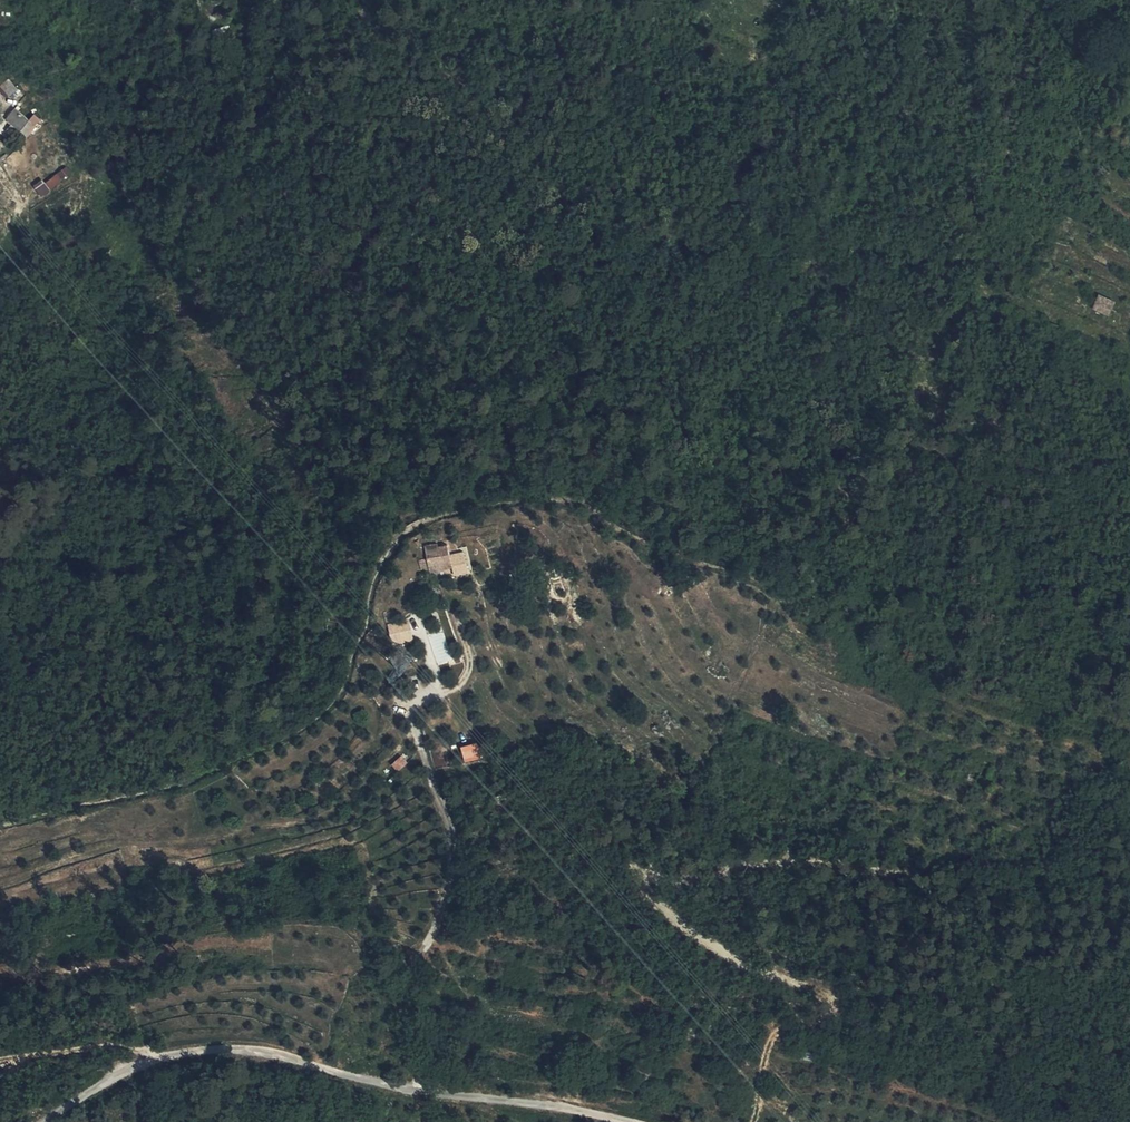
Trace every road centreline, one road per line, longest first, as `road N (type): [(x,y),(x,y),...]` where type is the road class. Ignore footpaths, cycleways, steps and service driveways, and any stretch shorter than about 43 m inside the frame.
road 1 (track): [(46,1121),(121,1071),(185,1051),(246,1049),(409,1089),(628,1121)]

